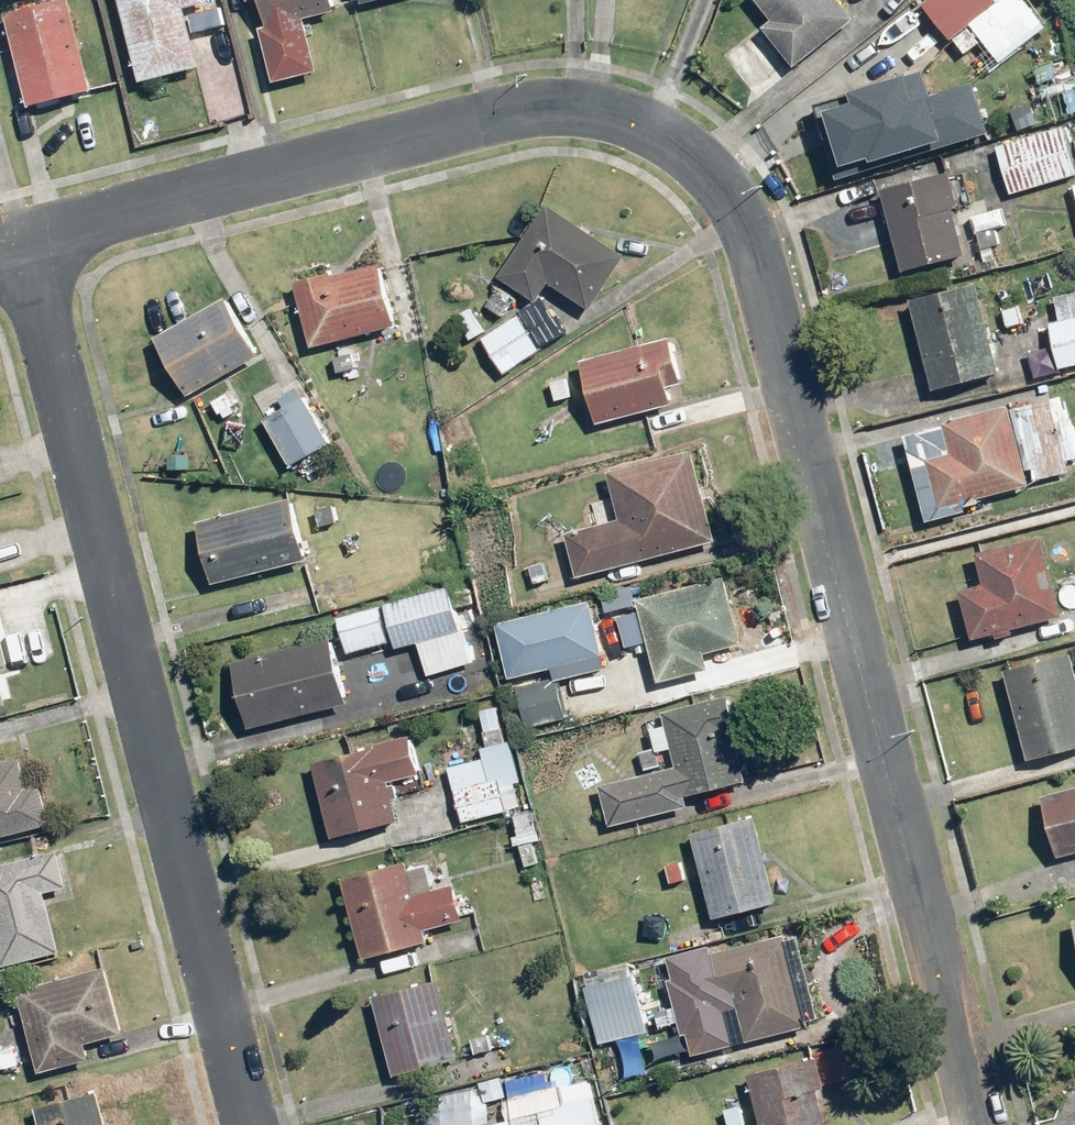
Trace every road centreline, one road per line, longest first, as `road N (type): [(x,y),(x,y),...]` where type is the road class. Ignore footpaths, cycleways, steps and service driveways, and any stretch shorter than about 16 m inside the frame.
road 1 (residential): [(981,1124),(759,265),(724,193),(699,163),(624,120),(542,112),(21,239)]
road 2 (residential): [(21,239),(251,1124)]

